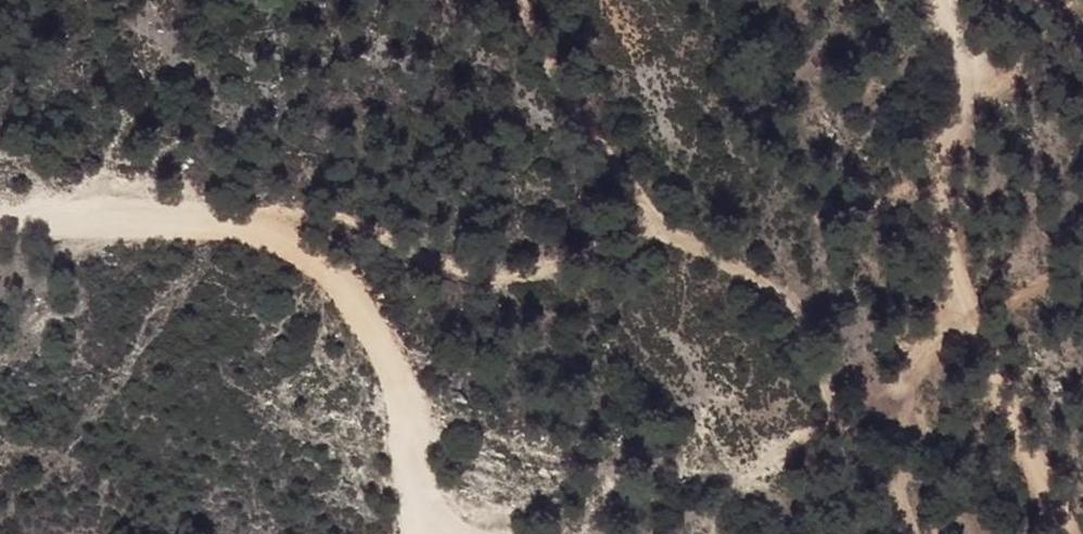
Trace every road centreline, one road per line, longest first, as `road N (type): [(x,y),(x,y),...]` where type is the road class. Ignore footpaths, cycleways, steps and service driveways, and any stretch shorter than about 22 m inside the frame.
road 1 (track): [(0,223),(195,217),(323,265),(368,317),(398,390),(406,475),(416,520),(429,533)]
road 2 (track): [(933,0),(970,87),(936,163),(962,301),(1048,533)]

